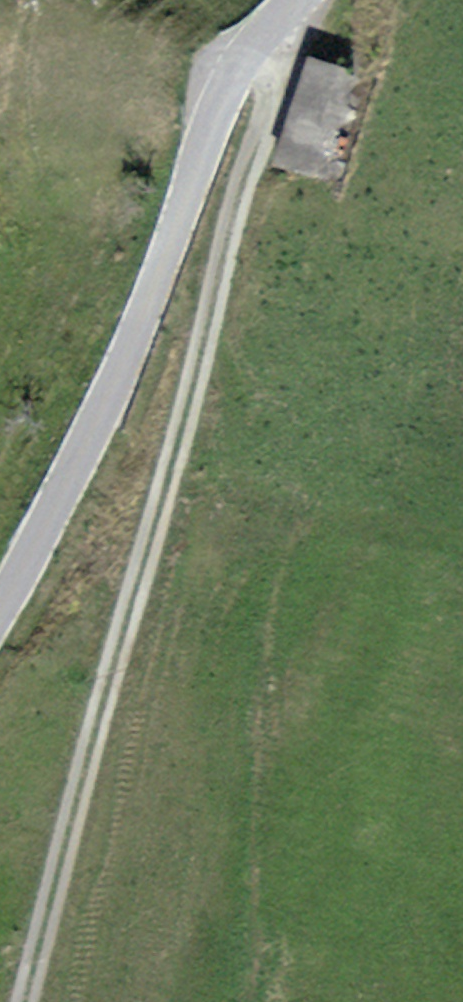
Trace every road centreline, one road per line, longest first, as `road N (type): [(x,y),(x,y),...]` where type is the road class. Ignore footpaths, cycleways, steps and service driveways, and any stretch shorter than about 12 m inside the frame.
road 1 (track): [(17,1001),(190,389),(285,8)]
road 2 (tertiary): [(293,0),(224,91),(90,433),(0,599)]

